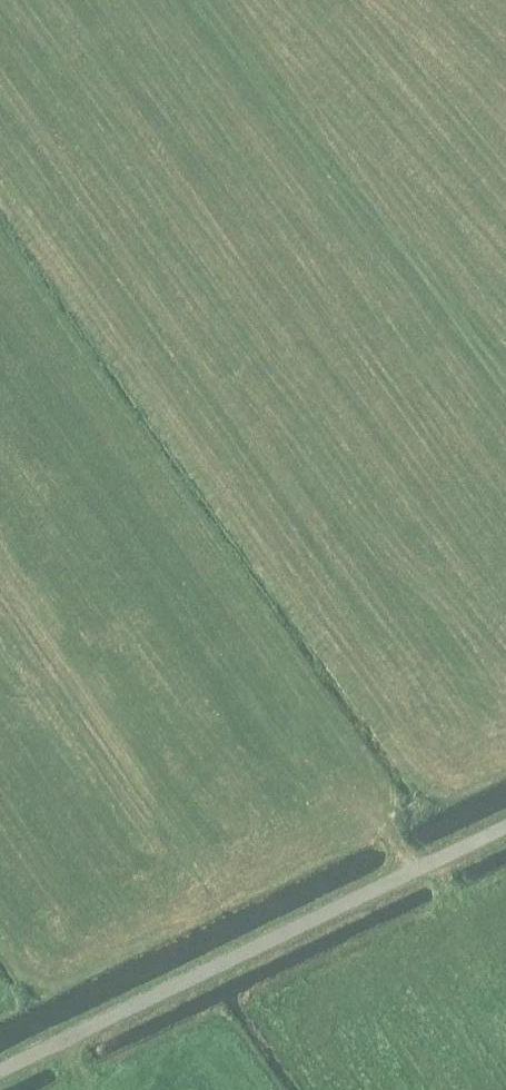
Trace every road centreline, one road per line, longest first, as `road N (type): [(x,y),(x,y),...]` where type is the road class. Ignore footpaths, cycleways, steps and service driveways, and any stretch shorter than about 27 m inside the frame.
road 1 (unclassified): [(0,1070),(505,827)]

